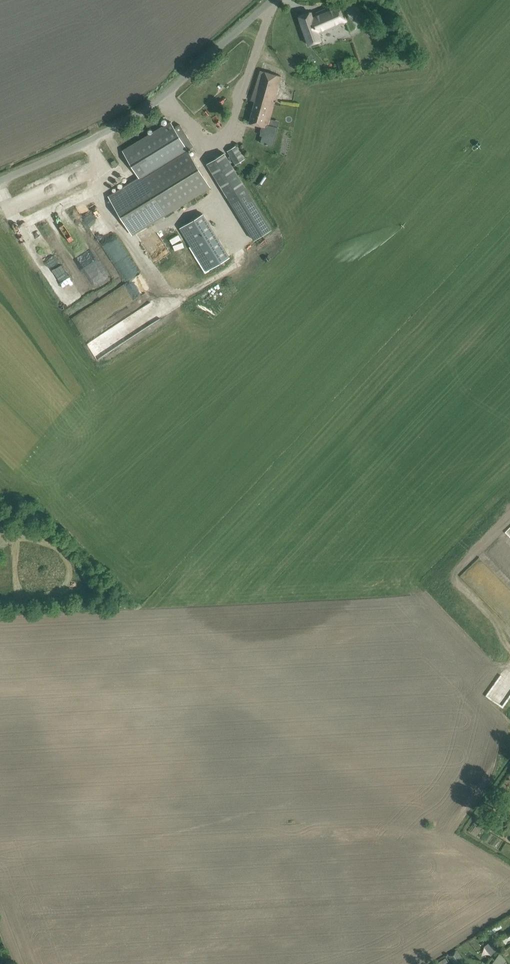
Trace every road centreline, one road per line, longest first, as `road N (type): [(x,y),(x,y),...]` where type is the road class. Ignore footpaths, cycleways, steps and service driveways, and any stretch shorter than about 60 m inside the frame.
road 1 (unclassified): [(0,182),(130,123),(274,0)]

